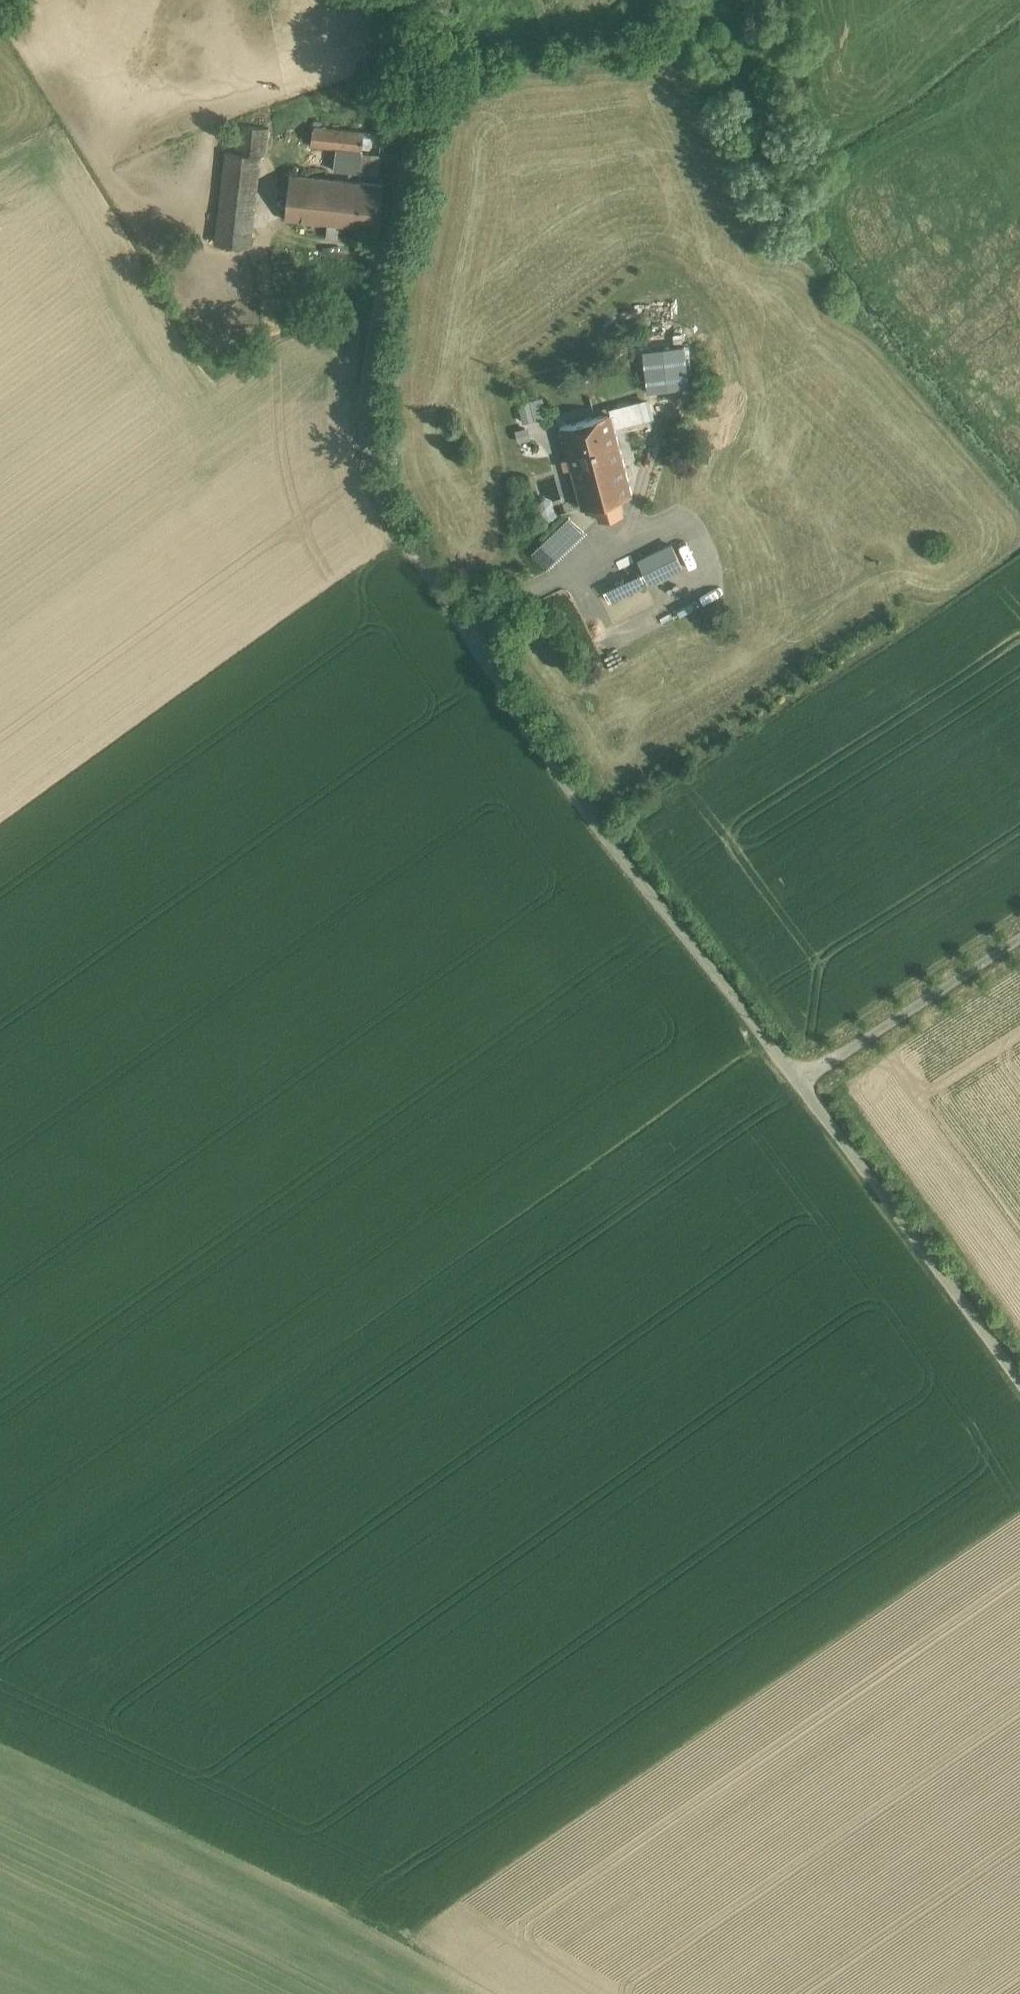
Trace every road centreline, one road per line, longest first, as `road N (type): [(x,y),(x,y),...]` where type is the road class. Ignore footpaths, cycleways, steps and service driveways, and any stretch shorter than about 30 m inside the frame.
road 1 (unclassified): [(446,0),(376,328),(369,462),(408,544),(560,772),(1019,1383)]

